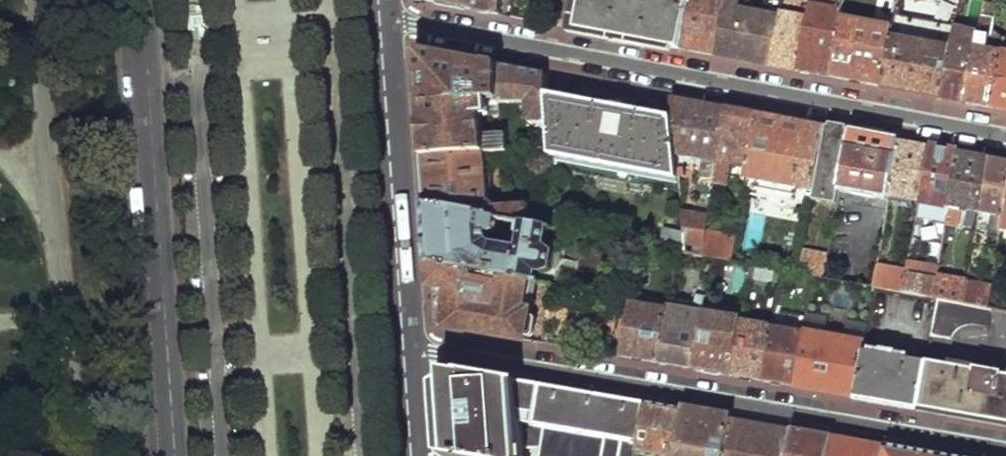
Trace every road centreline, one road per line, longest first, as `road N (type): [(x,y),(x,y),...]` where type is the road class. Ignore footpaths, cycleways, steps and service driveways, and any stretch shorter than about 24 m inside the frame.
road 1 (residential): [(1005,135),(379,16)]
road 2 (residential): [(402,352),(1005,450)]
road 3 (secondary): [(139,0),(171,455)]
road 4 (secondary): [(402,352),(379,16)]

